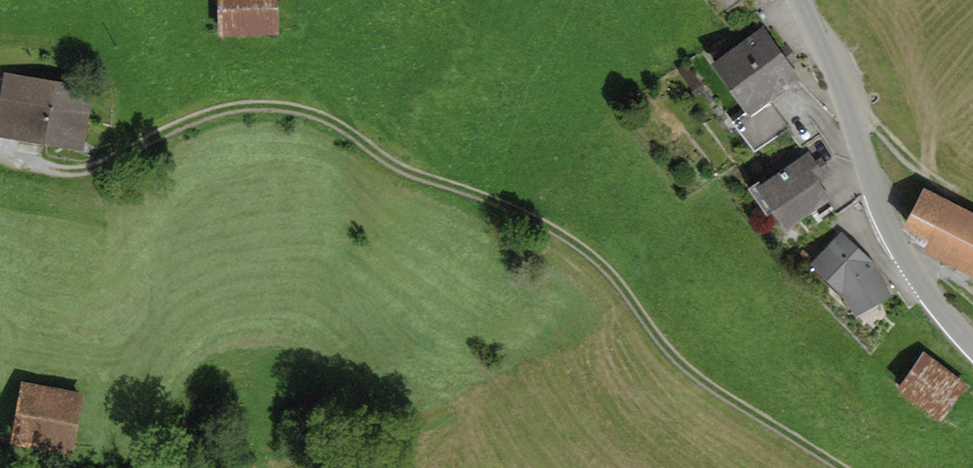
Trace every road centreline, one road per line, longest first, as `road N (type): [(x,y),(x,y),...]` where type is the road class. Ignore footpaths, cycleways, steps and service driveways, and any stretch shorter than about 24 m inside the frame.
road 1 (primary): [(0,12),(181,12),(388,33),(972,150)]
road 2 (track): [(0,157),(65,172),(104,166),(230,109),(308,112),(388,161),(560,232),(598,260),(694,375),(842,467)]
road 3 (unclassified): [(972,347),(909,272),(890,235),(847,100),(802,0)]

